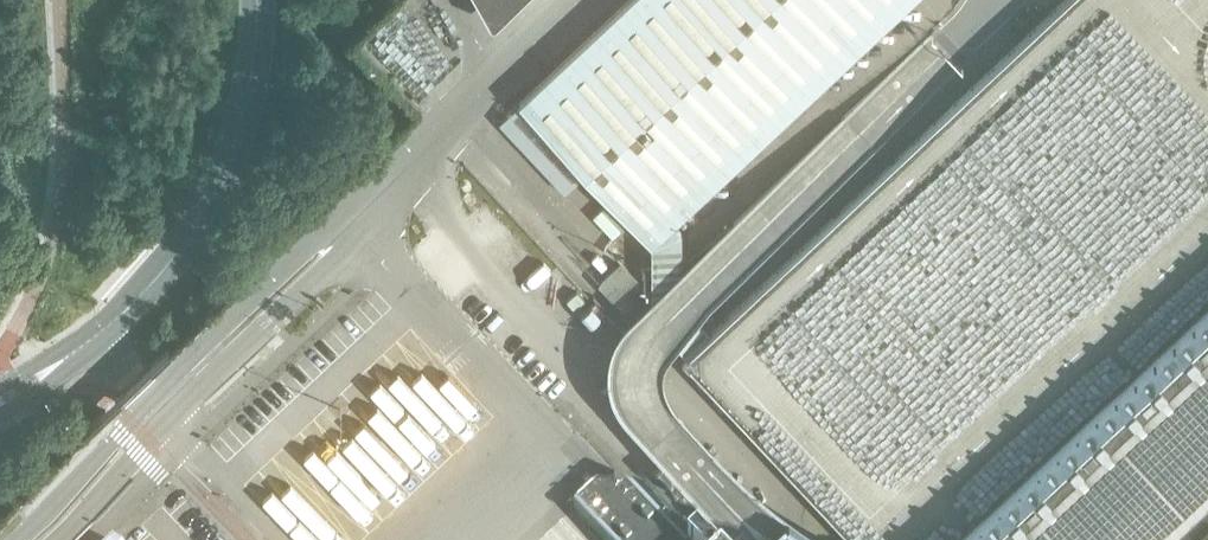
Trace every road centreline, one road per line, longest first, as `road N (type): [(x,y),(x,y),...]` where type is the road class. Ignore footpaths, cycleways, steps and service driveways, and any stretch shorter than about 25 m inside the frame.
road 1 (tertiary): [(0,407),(126,315),(215,202),(253,86),(260,0)]

